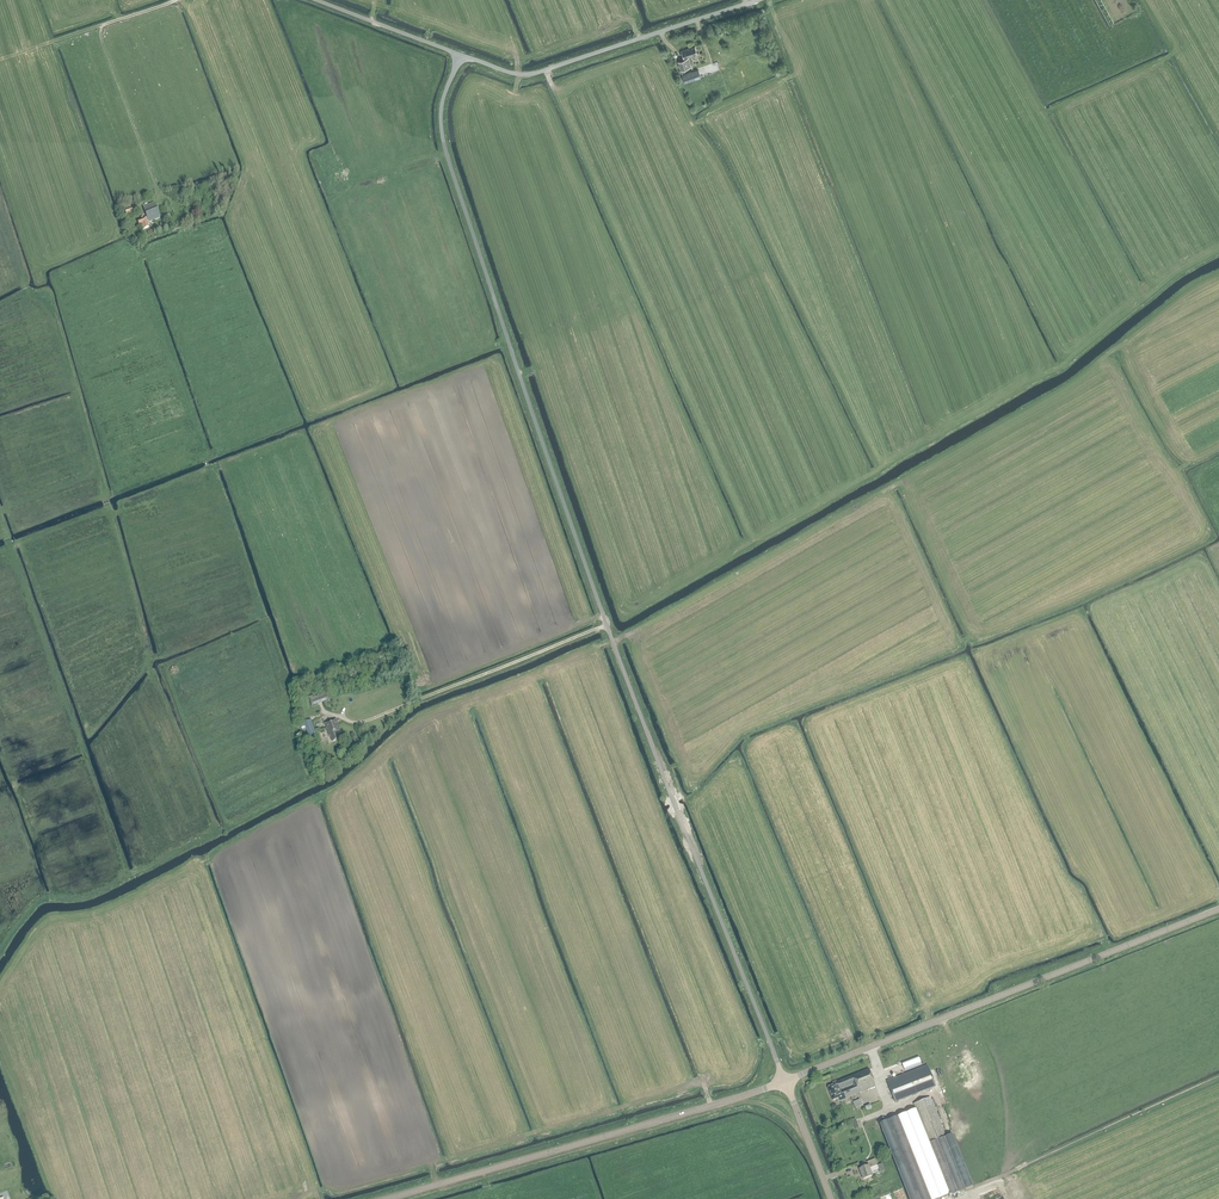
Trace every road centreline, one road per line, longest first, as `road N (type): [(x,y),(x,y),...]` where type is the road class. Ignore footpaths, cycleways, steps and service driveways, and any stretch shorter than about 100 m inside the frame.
road 1 (unclassified): [(785,1081),(606,625),(458,193),(441,139),(442,102),(459,55)]
road 2 (tertiary): [(785,1081),(1218,909)]
road 3 (tertiary): [(385,1198),(785,1081)]
road 4 (unclassified): [(459,55),(527,74),(765,0)]
road 5 (unclassified): [(459,55),(317,0)]
road 6 (tertiary): [(831,1198),(785,1081)]

